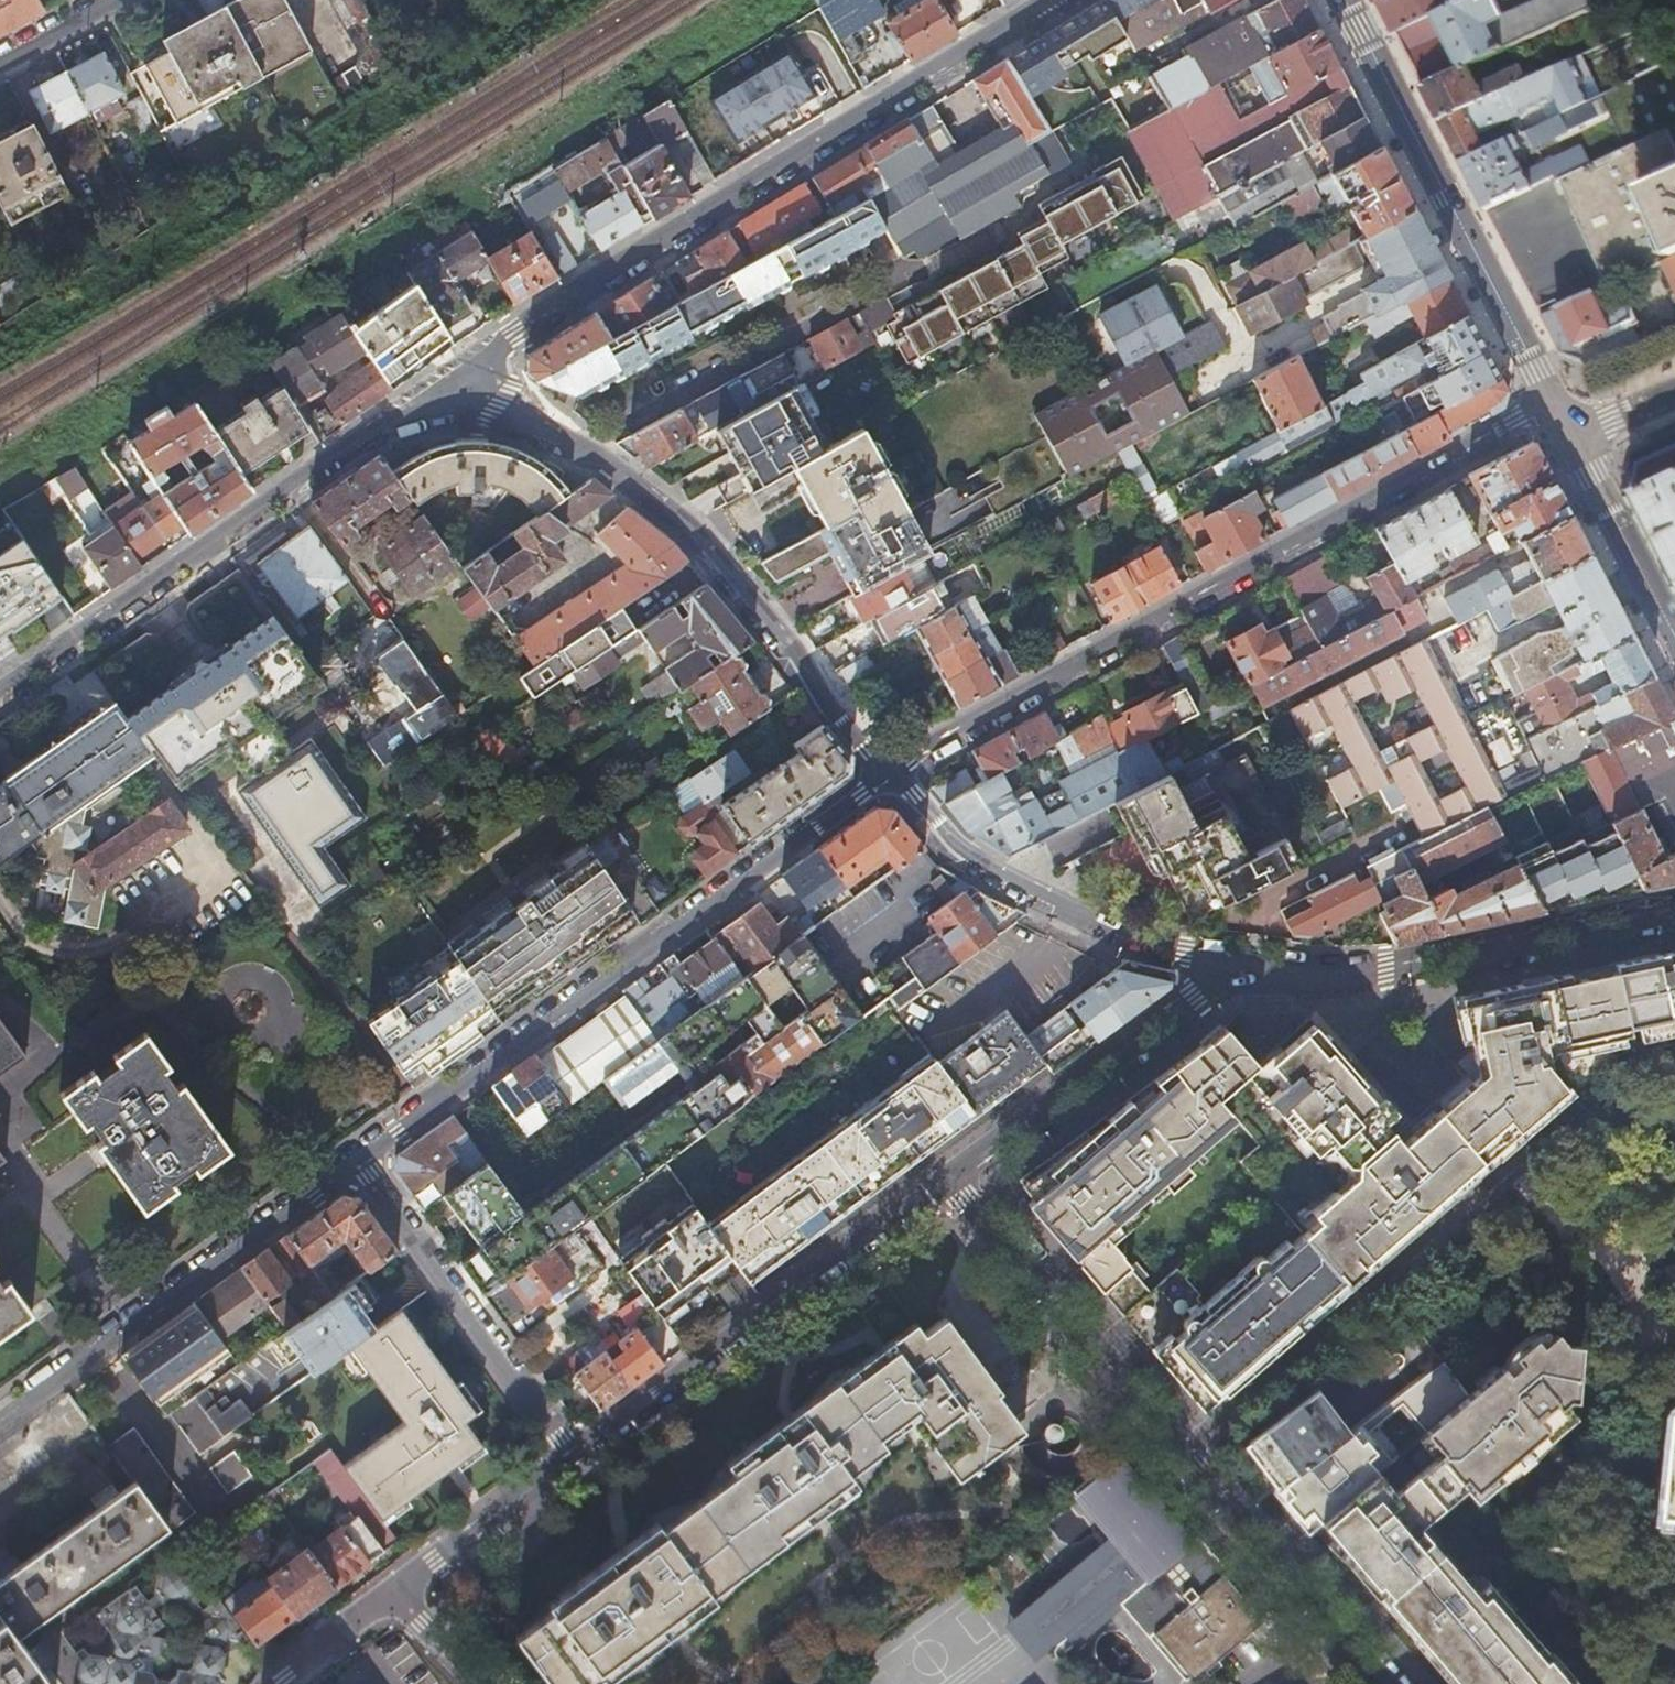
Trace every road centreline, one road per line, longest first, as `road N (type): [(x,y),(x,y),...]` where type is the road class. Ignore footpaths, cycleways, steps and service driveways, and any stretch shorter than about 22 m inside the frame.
road 1 (residential): [(1554,407),(886,773)]
road 2 (residential): [(1058,0),(455,379)]
road 3 (residential): [(949,1177),(1379,1683)]
road 4 (residential): [(886,773),(357,1160)]
road 5 (residential): [(455,379),(631,477),(687,521),(886,773)]
road 6 (residential): [(0,693),(455,379)]
road 7 (residential): [(575,1455),(949,1177)]
road 8 (tertiary): [(1344,0),(1554,407)]
road 9 (residential): [(1230,966),(1323,979),(1386,974),(1674,913)]
road 10 (track): [(346,1168),(225,1076),(158,1006),(142,1003),(59,1060),(0,1000)]
road 11 (residential): [(357,1160),(0,1421)]
road 12 (residential): [(886,773),(967,853),(1071,906),(1230,966)]
road 13 (residential): [(357,1160),(575,1455)]
road 14 (residential): [(949,1177),(1230,966)]
road 15 (residential): [(396,1589),(575,1455)]
road 16 (tertiary): [(1574,442),(1674,634)]
road 17 (track): [(235,980),(263,981),(275,996),(276,1011),(262,1032),(242,1035),(227,1027),(218,1005),(230,983)]
road 18 (residential): [(272,1683),(396,1589)]
road 19 (track): [(0,1149),(86,1272)]
road 20 (residential): [(115,0),(0,63)]
road 21 (residential): [(396,1589),(485,1683)]

